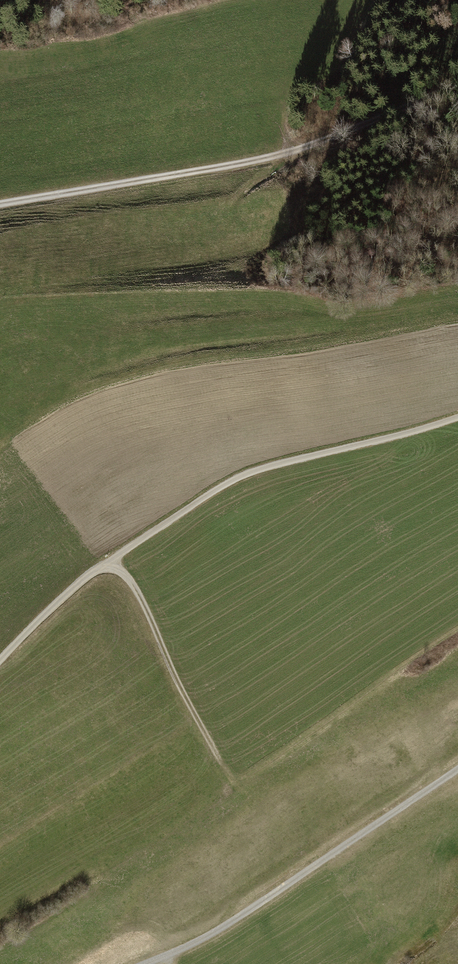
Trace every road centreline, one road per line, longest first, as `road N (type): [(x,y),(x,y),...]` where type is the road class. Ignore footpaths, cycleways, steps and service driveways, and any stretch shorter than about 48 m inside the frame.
road 1 (track): [(457,83),(292,152),(0,205)]
road 2 (track): [(107,563),(238,478),(457,417)]
road 3 (track): [(150,963),(237,919),(457,769)]
road 4 (track): [(107,563),(136,590),(235,784)]
road 5 (track): [(0,659),(107,563)]

